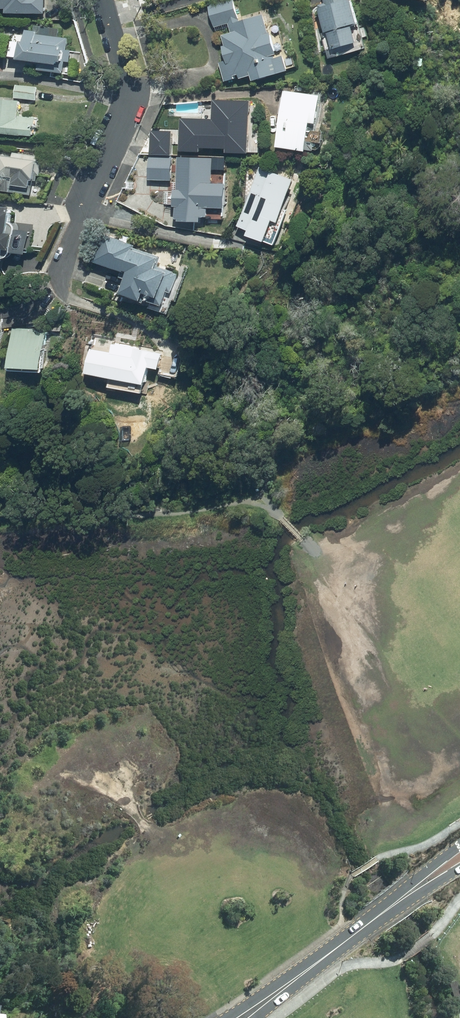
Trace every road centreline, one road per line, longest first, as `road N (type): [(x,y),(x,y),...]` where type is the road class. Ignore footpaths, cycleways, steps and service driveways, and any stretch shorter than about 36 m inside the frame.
road 1 (residential): [(104,0),(127,98),(55,278)]
road 2 (tertiary): [(403,897),(242,1017)]

